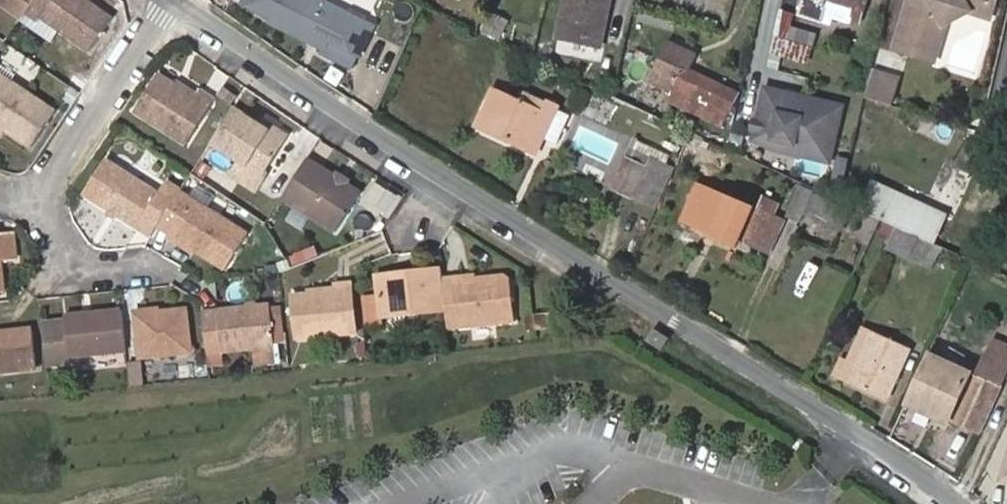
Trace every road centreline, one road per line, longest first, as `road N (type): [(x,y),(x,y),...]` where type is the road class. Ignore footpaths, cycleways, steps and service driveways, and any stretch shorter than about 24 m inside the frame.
road 1 (residential): [(174,0),(951,503)]
road 2 (residential): [(170,0),(34,206)]

